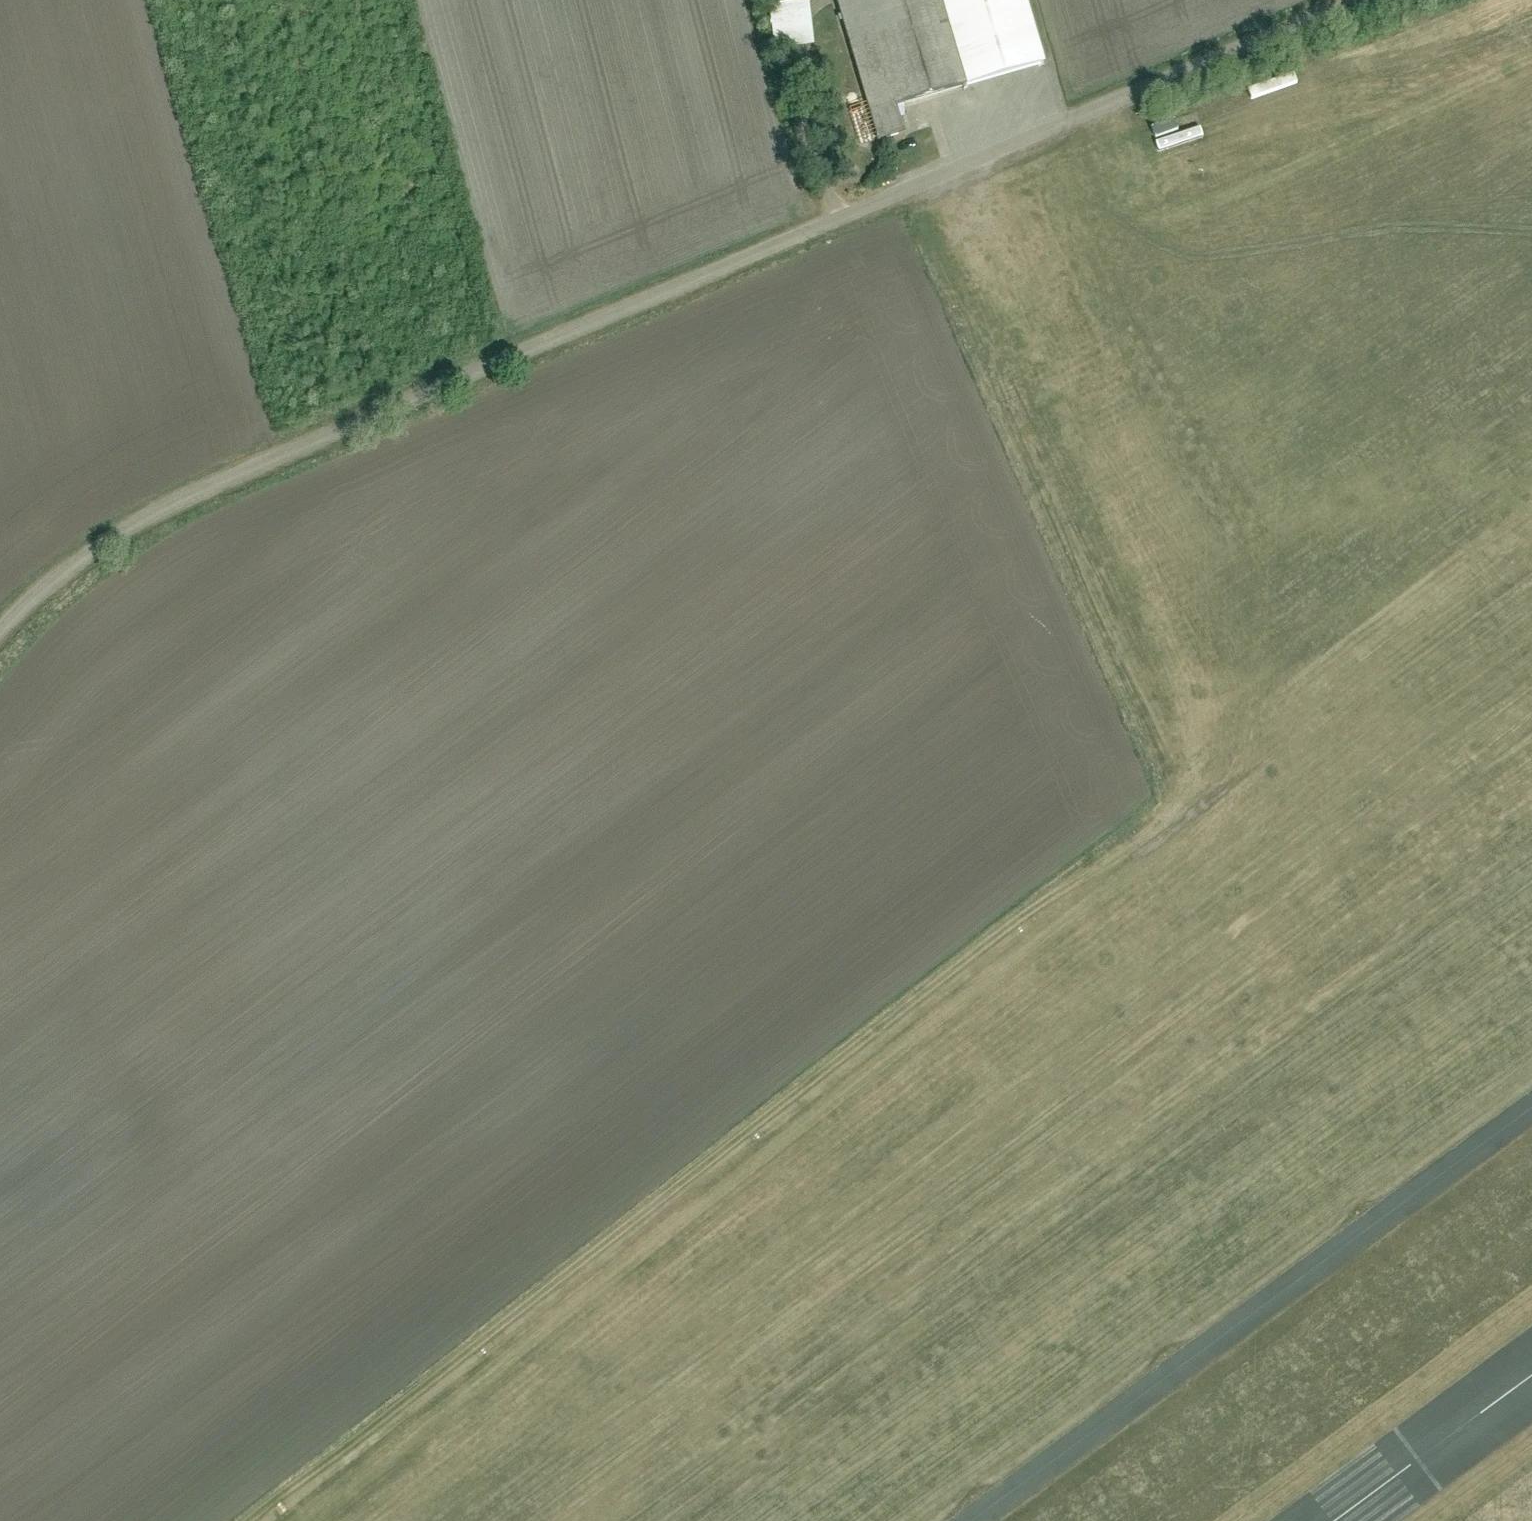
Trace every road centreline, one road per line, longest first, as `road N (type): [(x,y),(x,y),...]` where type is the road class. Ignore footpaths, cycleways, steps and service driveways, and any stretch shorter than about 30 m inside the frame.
road 1 (unclassified): [(1344,0),(209,488),(93,556),(0,635)]

